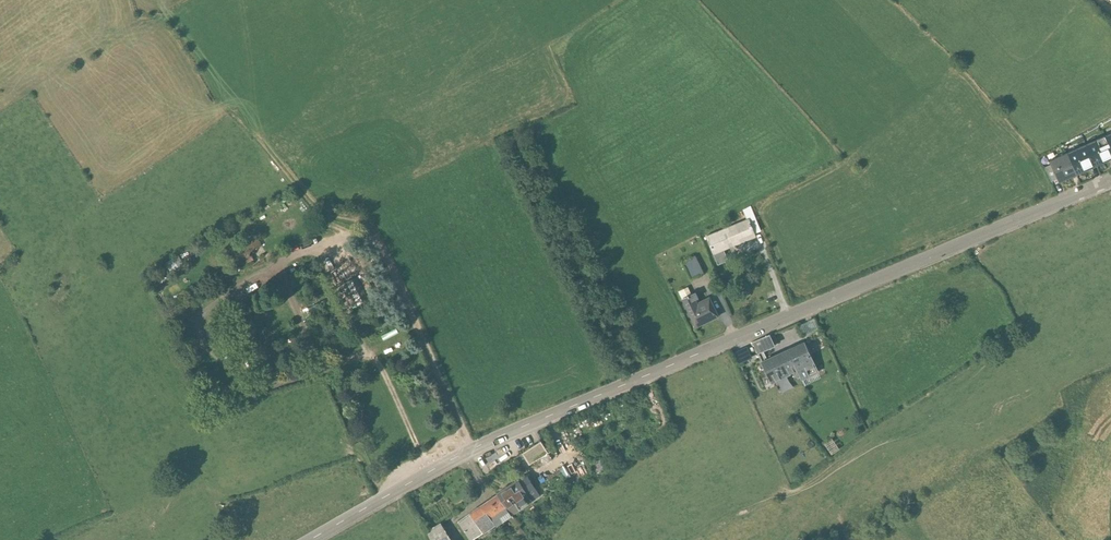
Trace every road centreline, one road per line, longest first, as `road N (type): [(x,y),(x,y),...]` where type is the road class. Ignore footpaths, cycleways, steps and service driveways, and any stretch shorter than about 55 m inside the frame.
road 1 (residential): [(312,539),(475,449),(1110,180)]
road 2 (track): [(177,23),(214,86),(306,195),(379,240),(475,449)]

